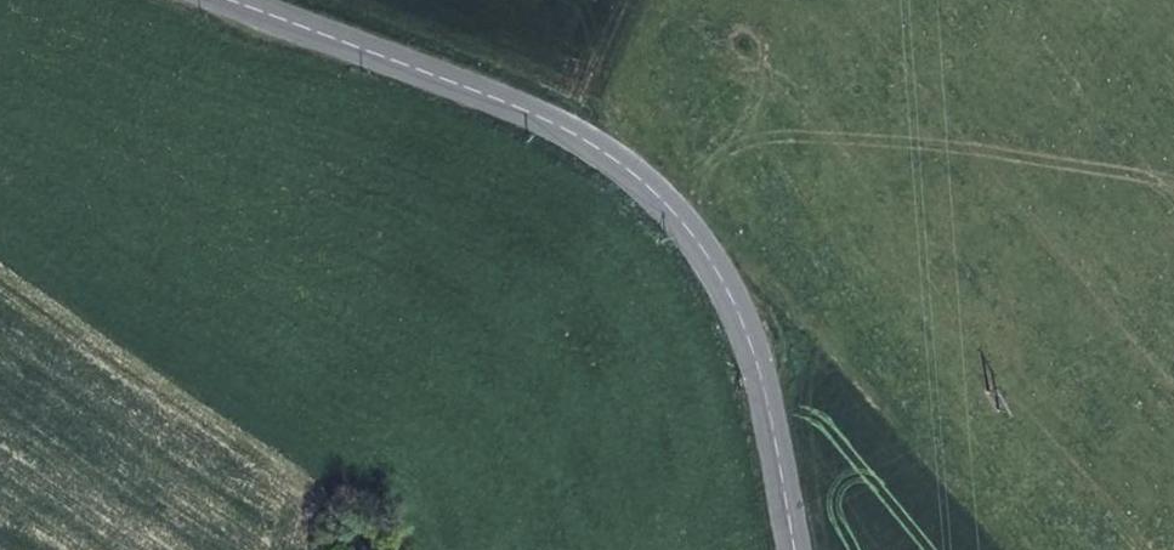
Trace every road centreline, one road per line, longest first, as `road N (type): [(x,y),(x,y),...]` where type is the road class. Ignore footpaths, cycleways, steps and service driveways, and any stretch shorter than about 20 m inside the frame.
road 1 (secondary): [(795,549),(763,363),(734,294),(686,224),(618,157),(511,102),(231,0)]

